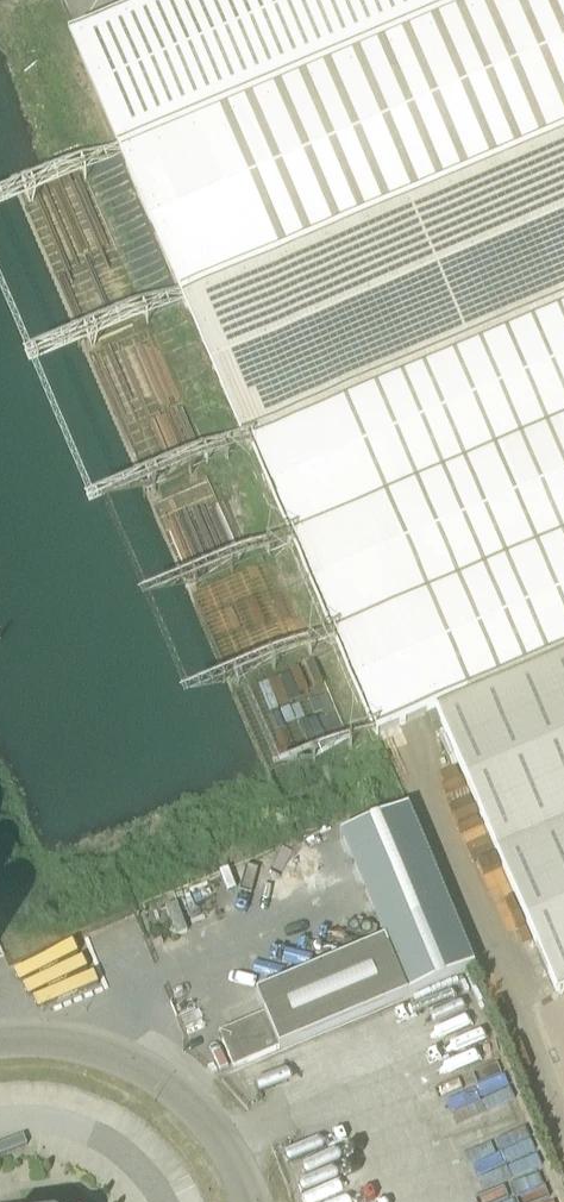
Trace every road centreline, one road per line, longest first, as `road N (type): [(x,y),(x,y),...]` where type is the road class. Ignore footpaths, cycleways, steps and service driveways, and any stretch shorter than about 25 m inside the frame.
road 1 (unclassified): [(249,1201),(225,1146),(170,1083),(122,1054),(47,1040),(0,1045)]

